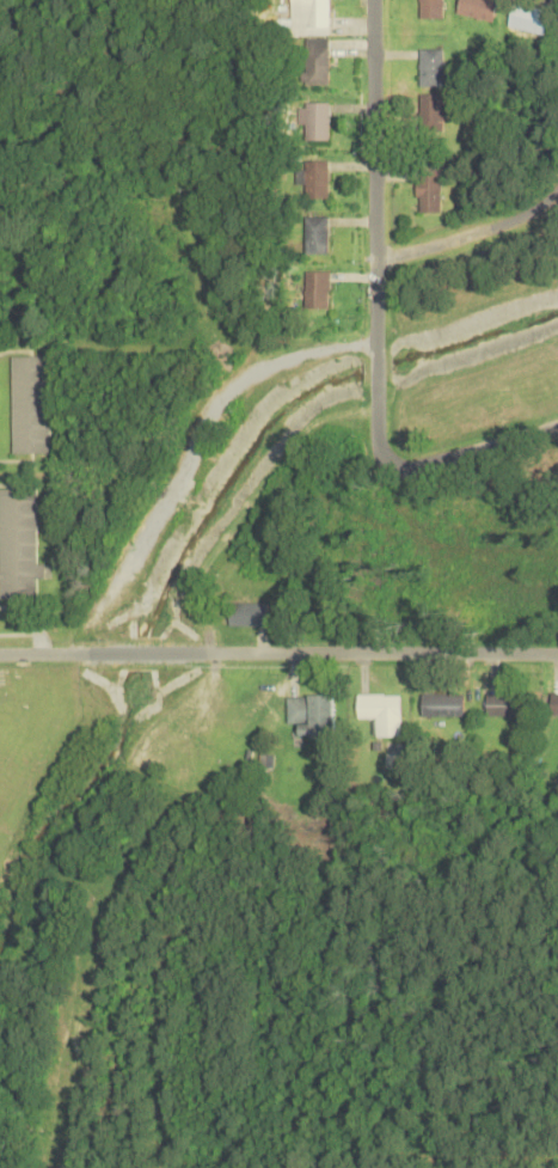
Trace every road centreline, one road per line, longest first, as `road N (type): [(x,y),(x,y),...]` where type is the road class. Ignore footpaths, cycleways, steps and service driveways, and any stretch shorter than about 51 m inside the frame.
road 1 (residential): [(557,652),(0,653)]
road 2 (residential): [(375,430),(373,0)]
road 3 (residential): [(375,430),(382,454),(403,461),(557,422)]
road 4 (residential): [(375,256),(528,212),(557,184)]

